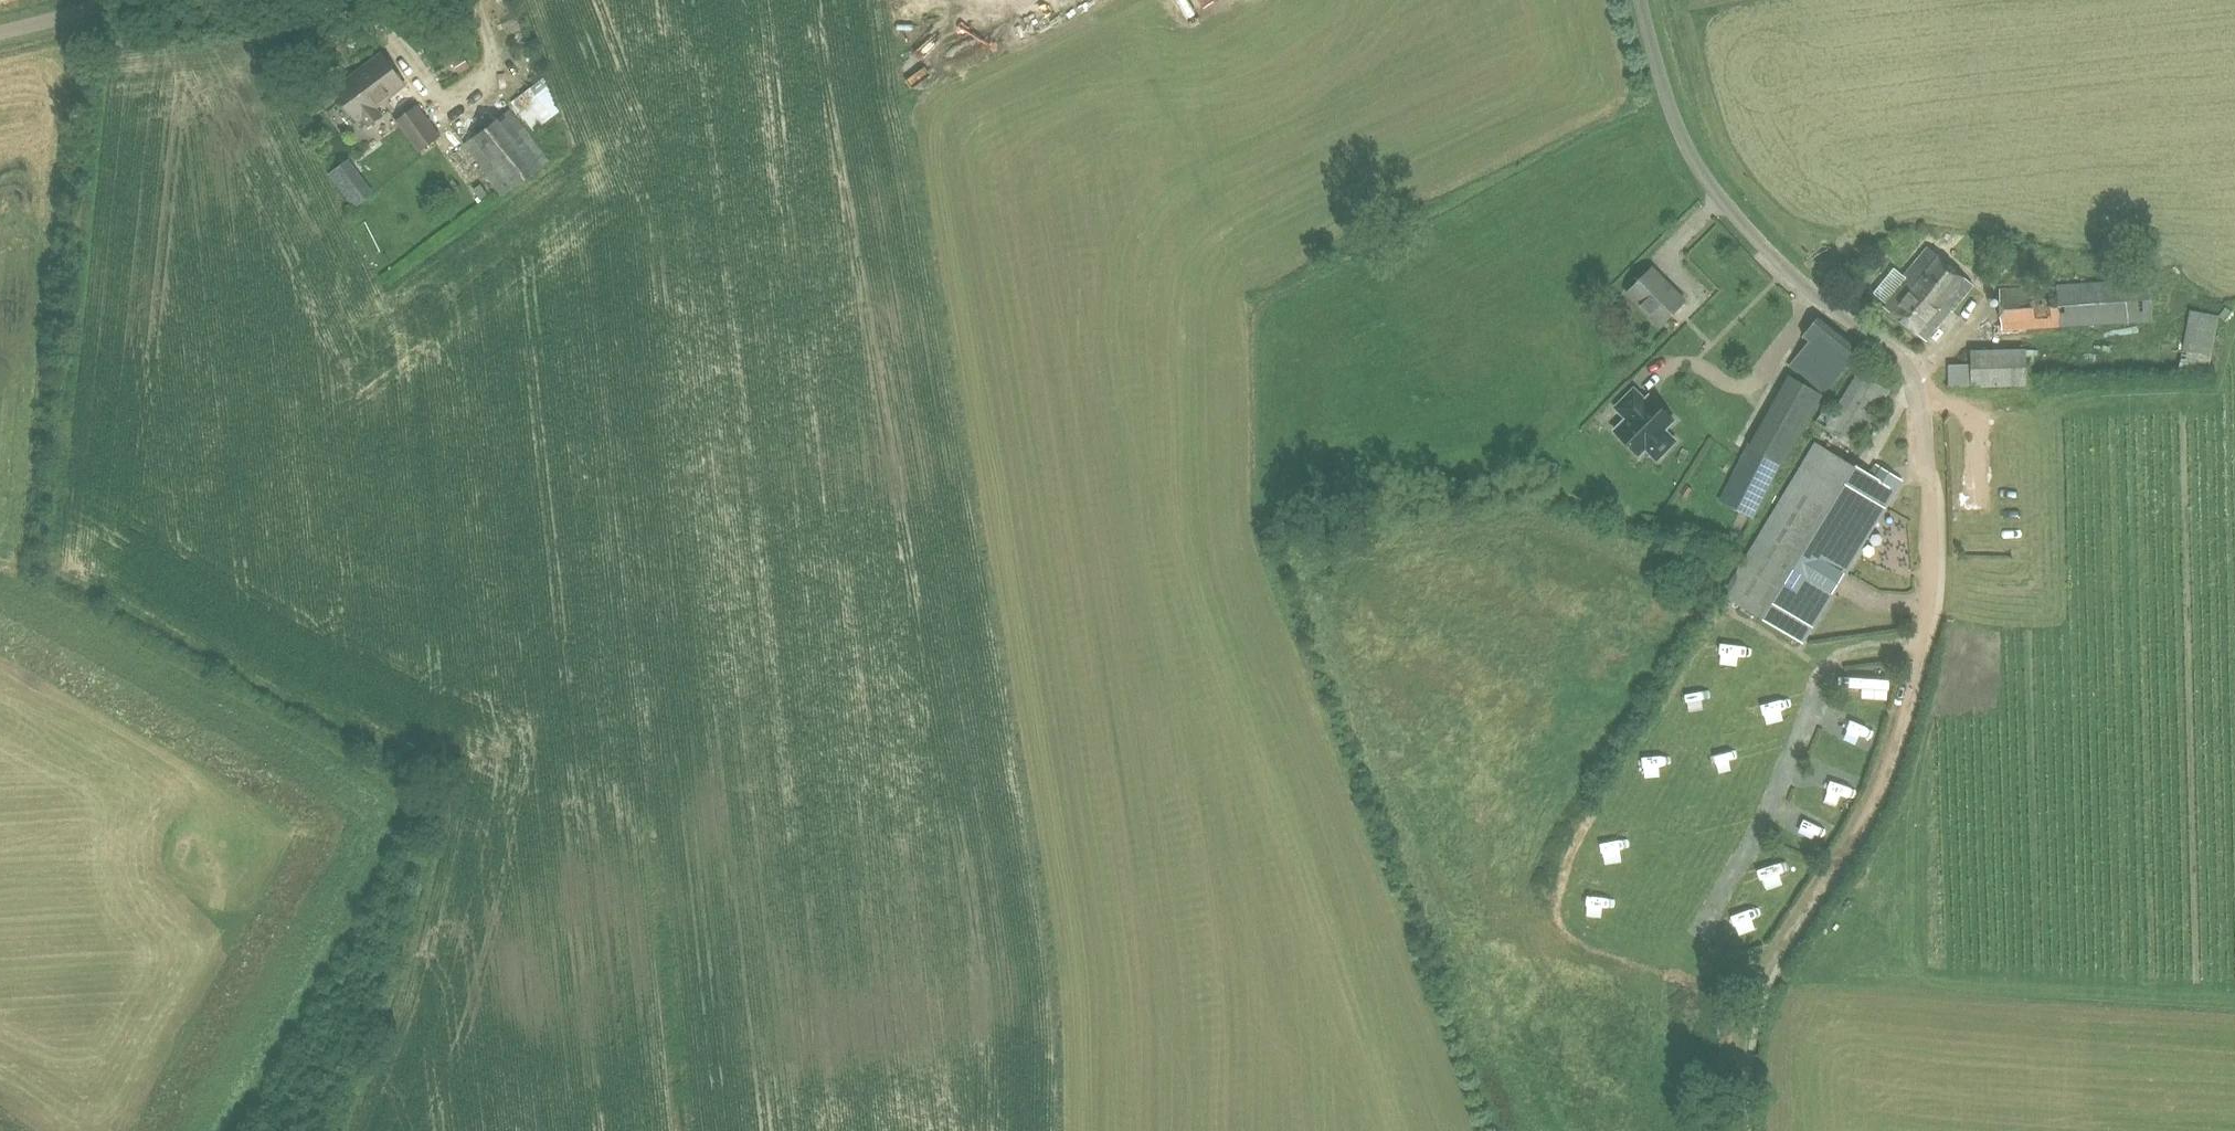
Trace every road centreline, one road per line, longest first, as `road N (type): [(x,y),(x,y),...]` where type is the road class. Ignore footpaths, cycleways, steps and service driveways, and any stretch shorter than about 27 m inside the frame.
road 1 (unclassified): [(1928,464),(1921,400),(1906,362),(1808,289),(1705,179),(1664,90),(1641,0)]

